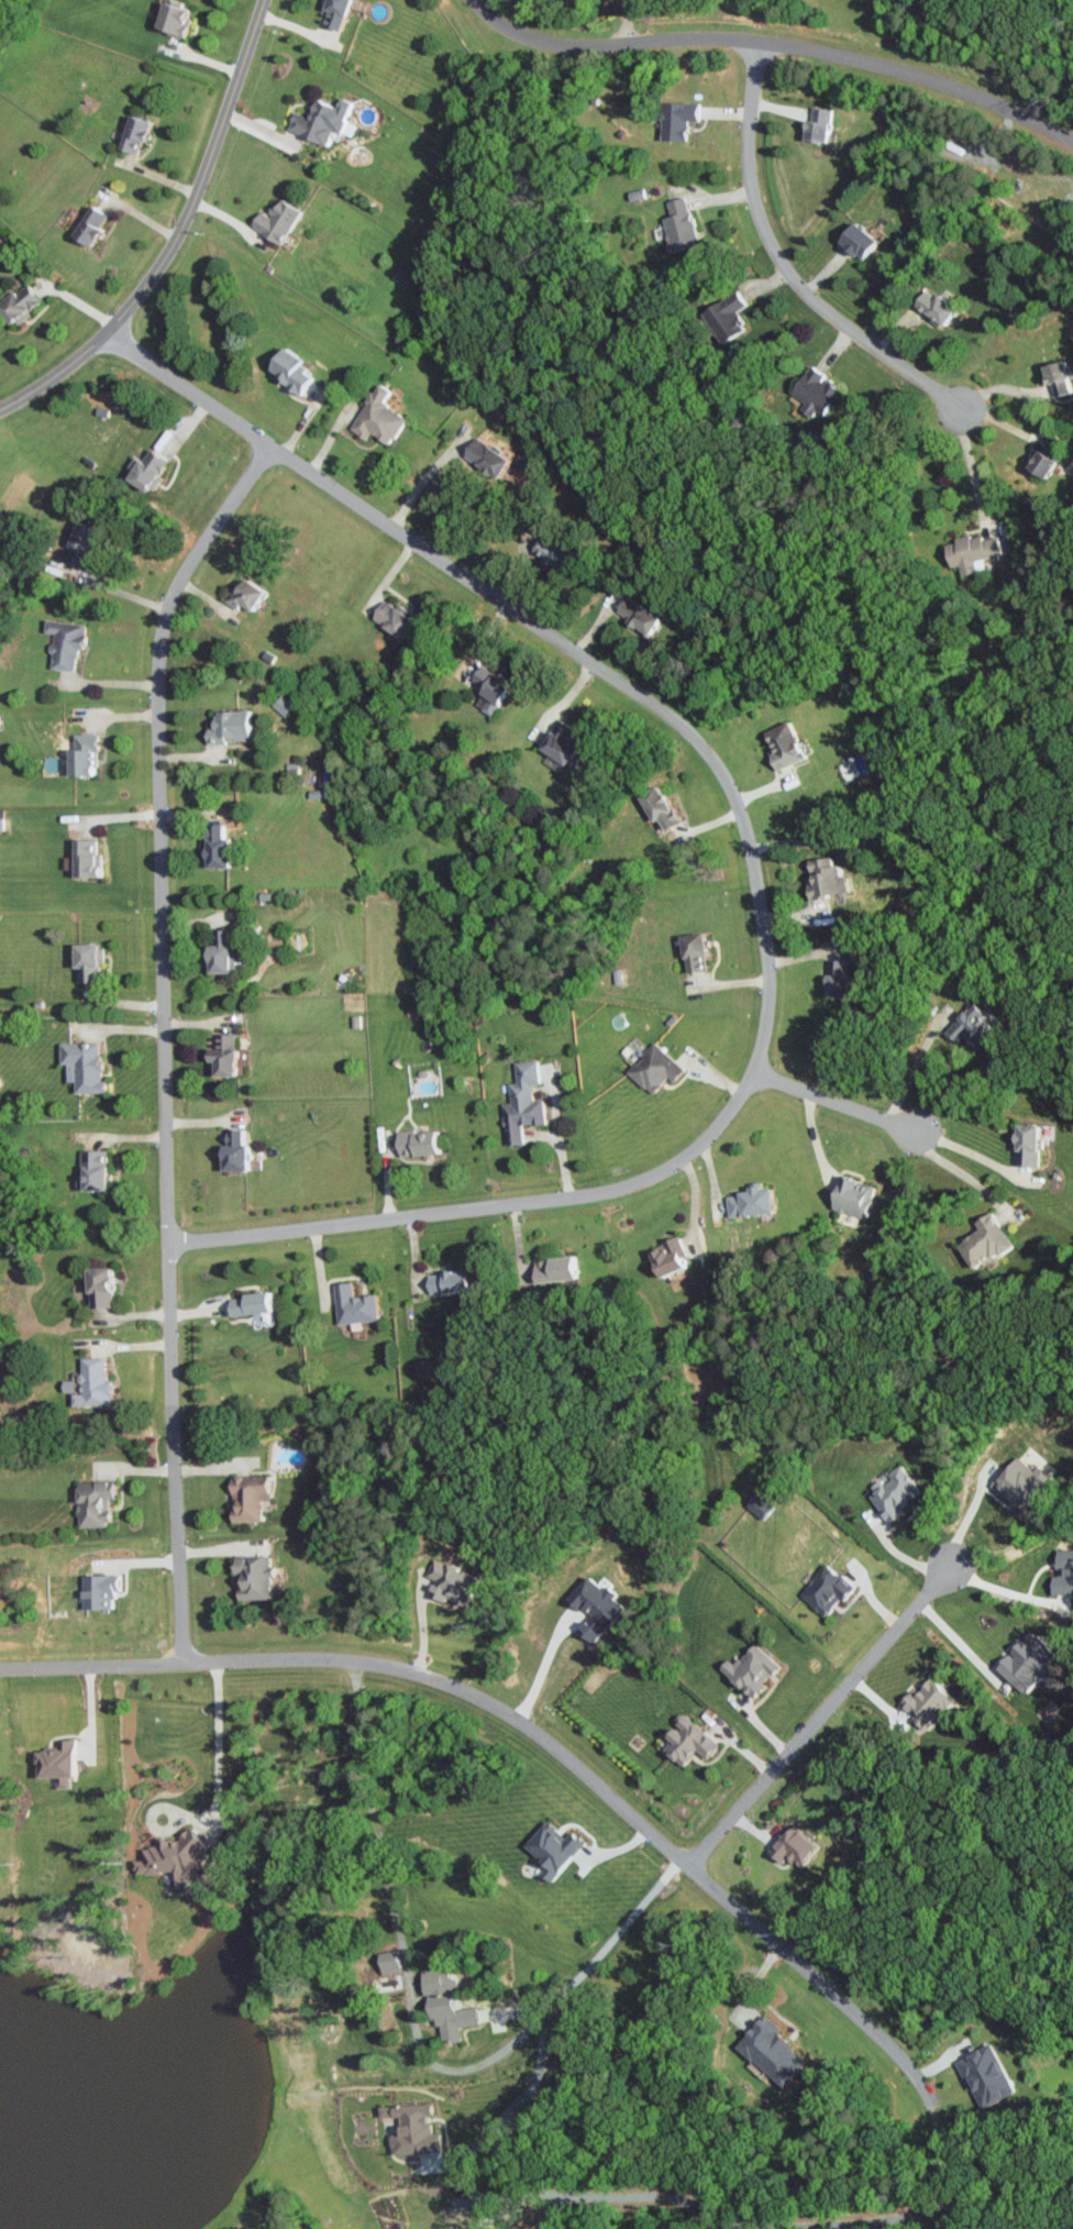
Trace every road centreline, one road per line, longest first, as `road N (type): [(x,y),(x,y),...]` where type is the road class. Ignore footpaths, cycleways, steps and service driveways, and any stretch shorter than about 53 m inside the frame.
road 1 (residential): [(101,334),(686,731),(722,777),(750,840),(767,962),(768,1036),(759,1070),(739,1106),(664,1172),(615,1195),(571,1202),(169,1245)]
road 2 (residential): [(274,449),(203,543),(173,603),(162,649),(179,1659)]
road 3 (residential): [(0,1669),(343,1659),(493,1704),(528,1724),(781,1947),(894,2050),(930,2099)]
road 4 (residential): [(1072,144),(997,104),(815,51),(701,40),(567,49),(523,41),(472,0)]
road 5 (residential): [(0,408),(69,367),(132,305),(175,245),(267,0)]
road 6 (residential): [(754,44),(749,183),(773,250),(810,299),(961,411)]
road 7 (residential): [(685,1864),(950,1567)]
road 8 (residential): [(759,1070),(916,1134)]

